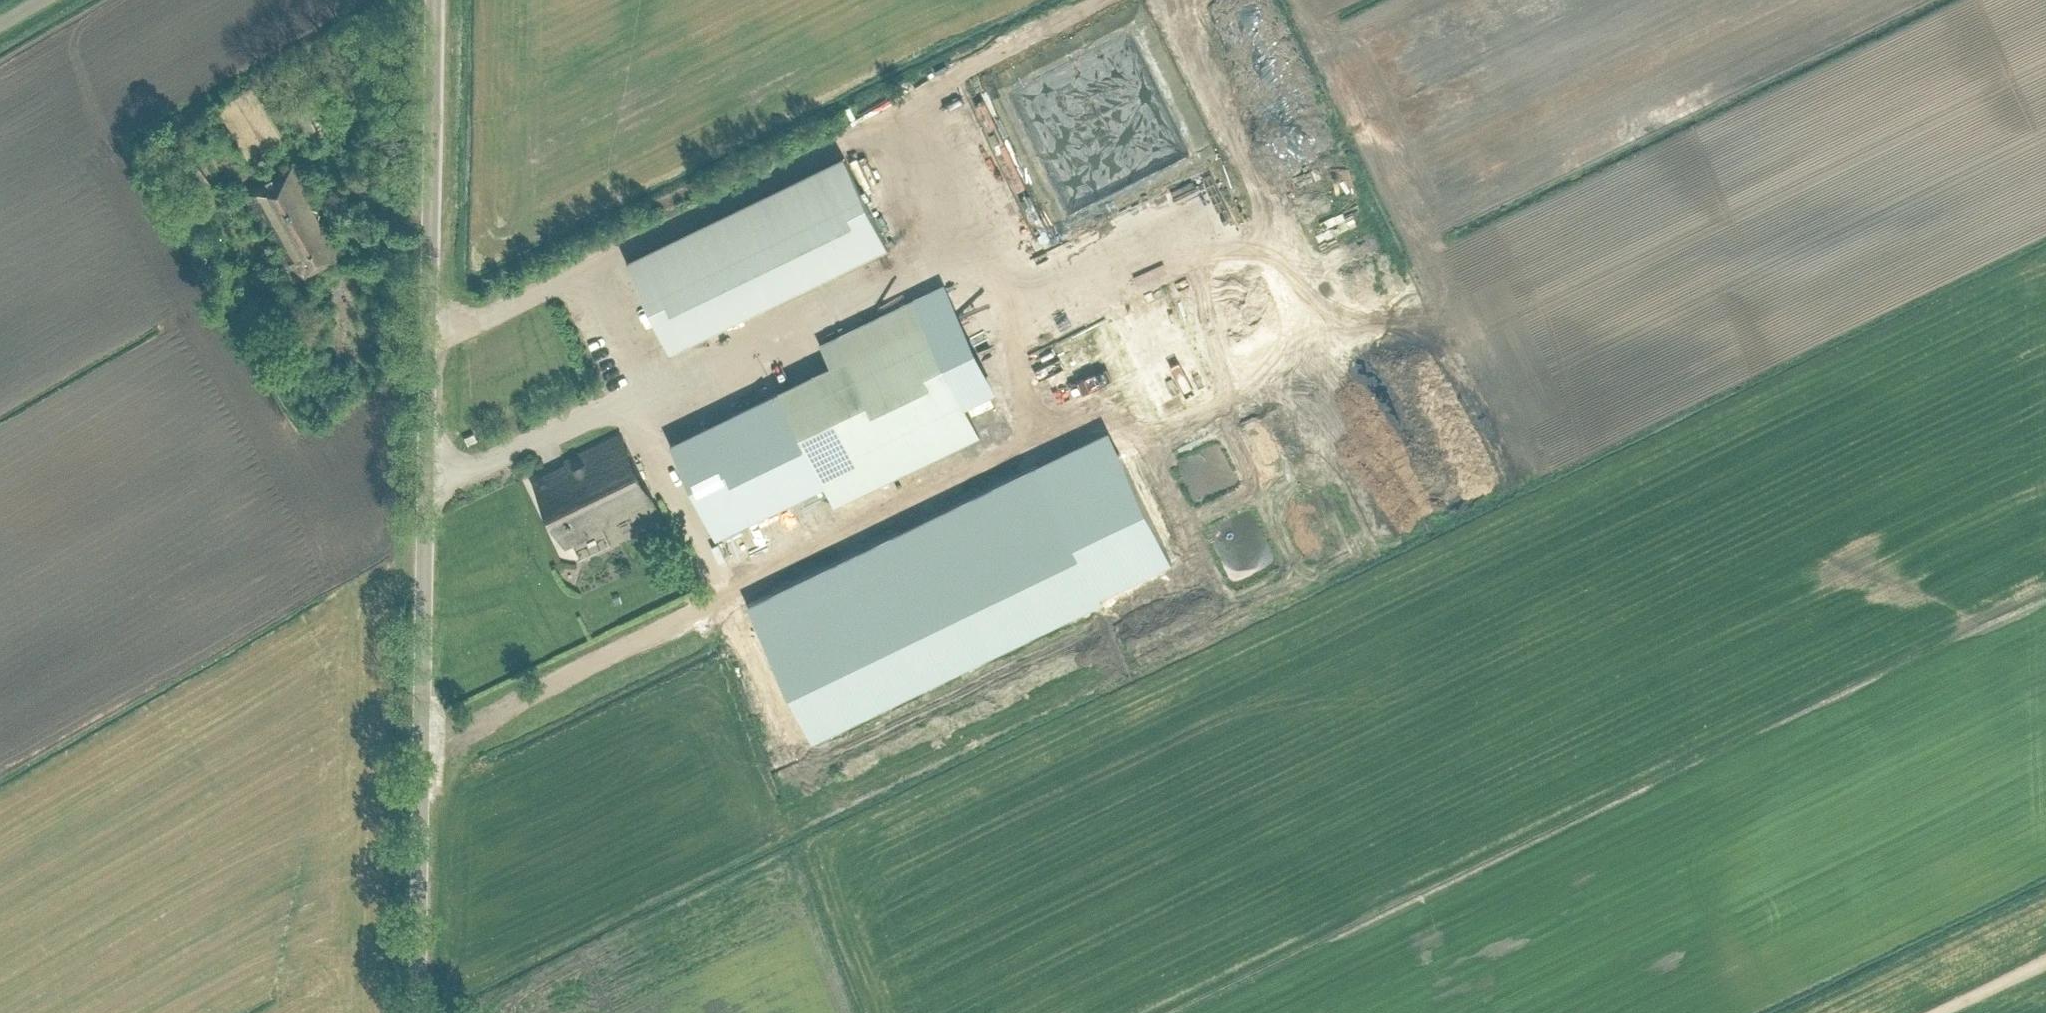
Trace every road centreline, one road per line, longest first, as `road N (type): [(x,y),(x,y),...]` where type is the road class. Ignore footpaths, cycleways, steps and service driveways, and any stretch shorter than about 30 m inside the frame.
road 1 (unclassified): [(420,1012),(432,0)]

